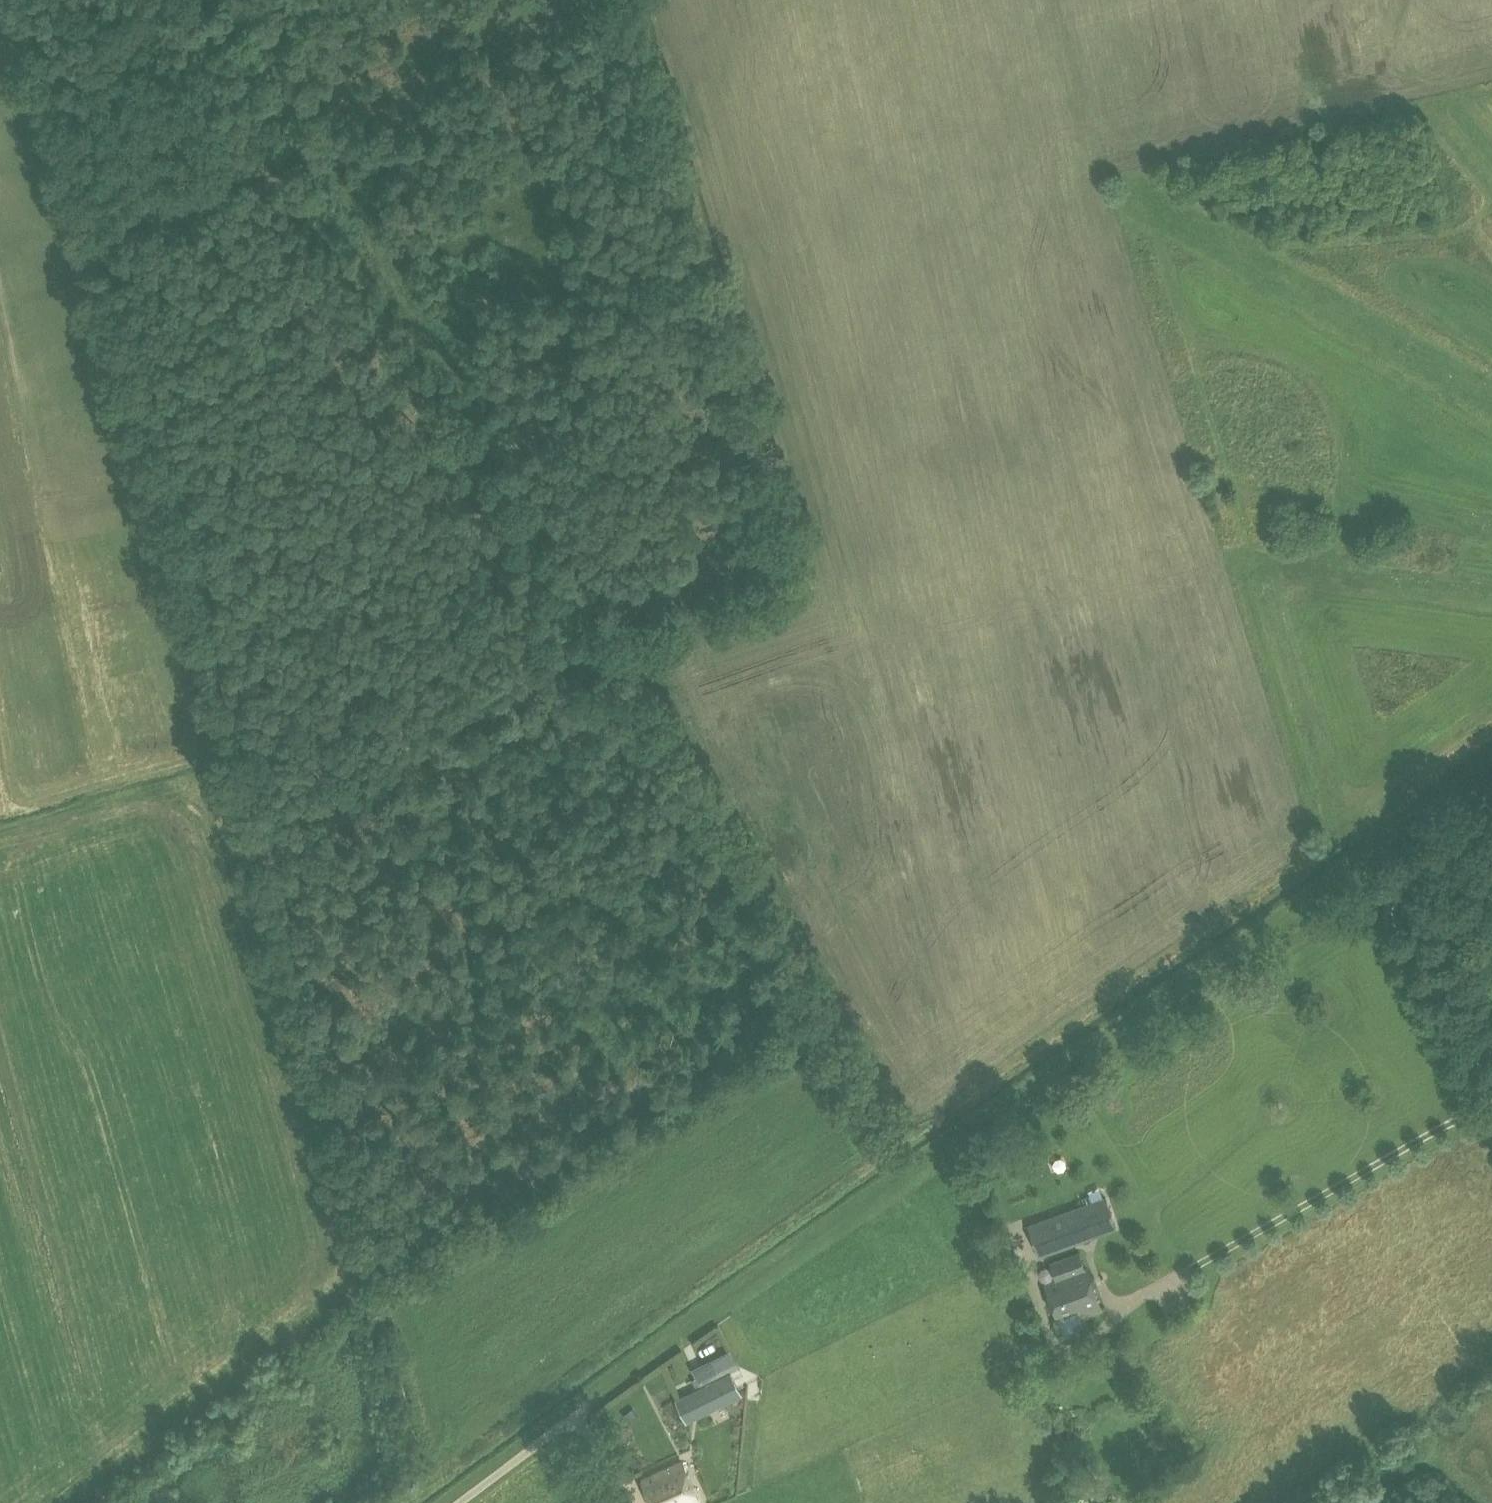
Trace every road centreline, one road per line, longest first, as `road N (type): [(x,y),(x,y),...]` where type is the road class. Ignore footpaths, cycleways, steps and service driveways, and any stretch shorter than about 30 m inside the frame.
road 1 (track): [(1317,883),(912,1168)]
road 2 (track): [(912,1168),(570,1415)]
road 3 (unclassified): [(570,1415),(452,1502)]

